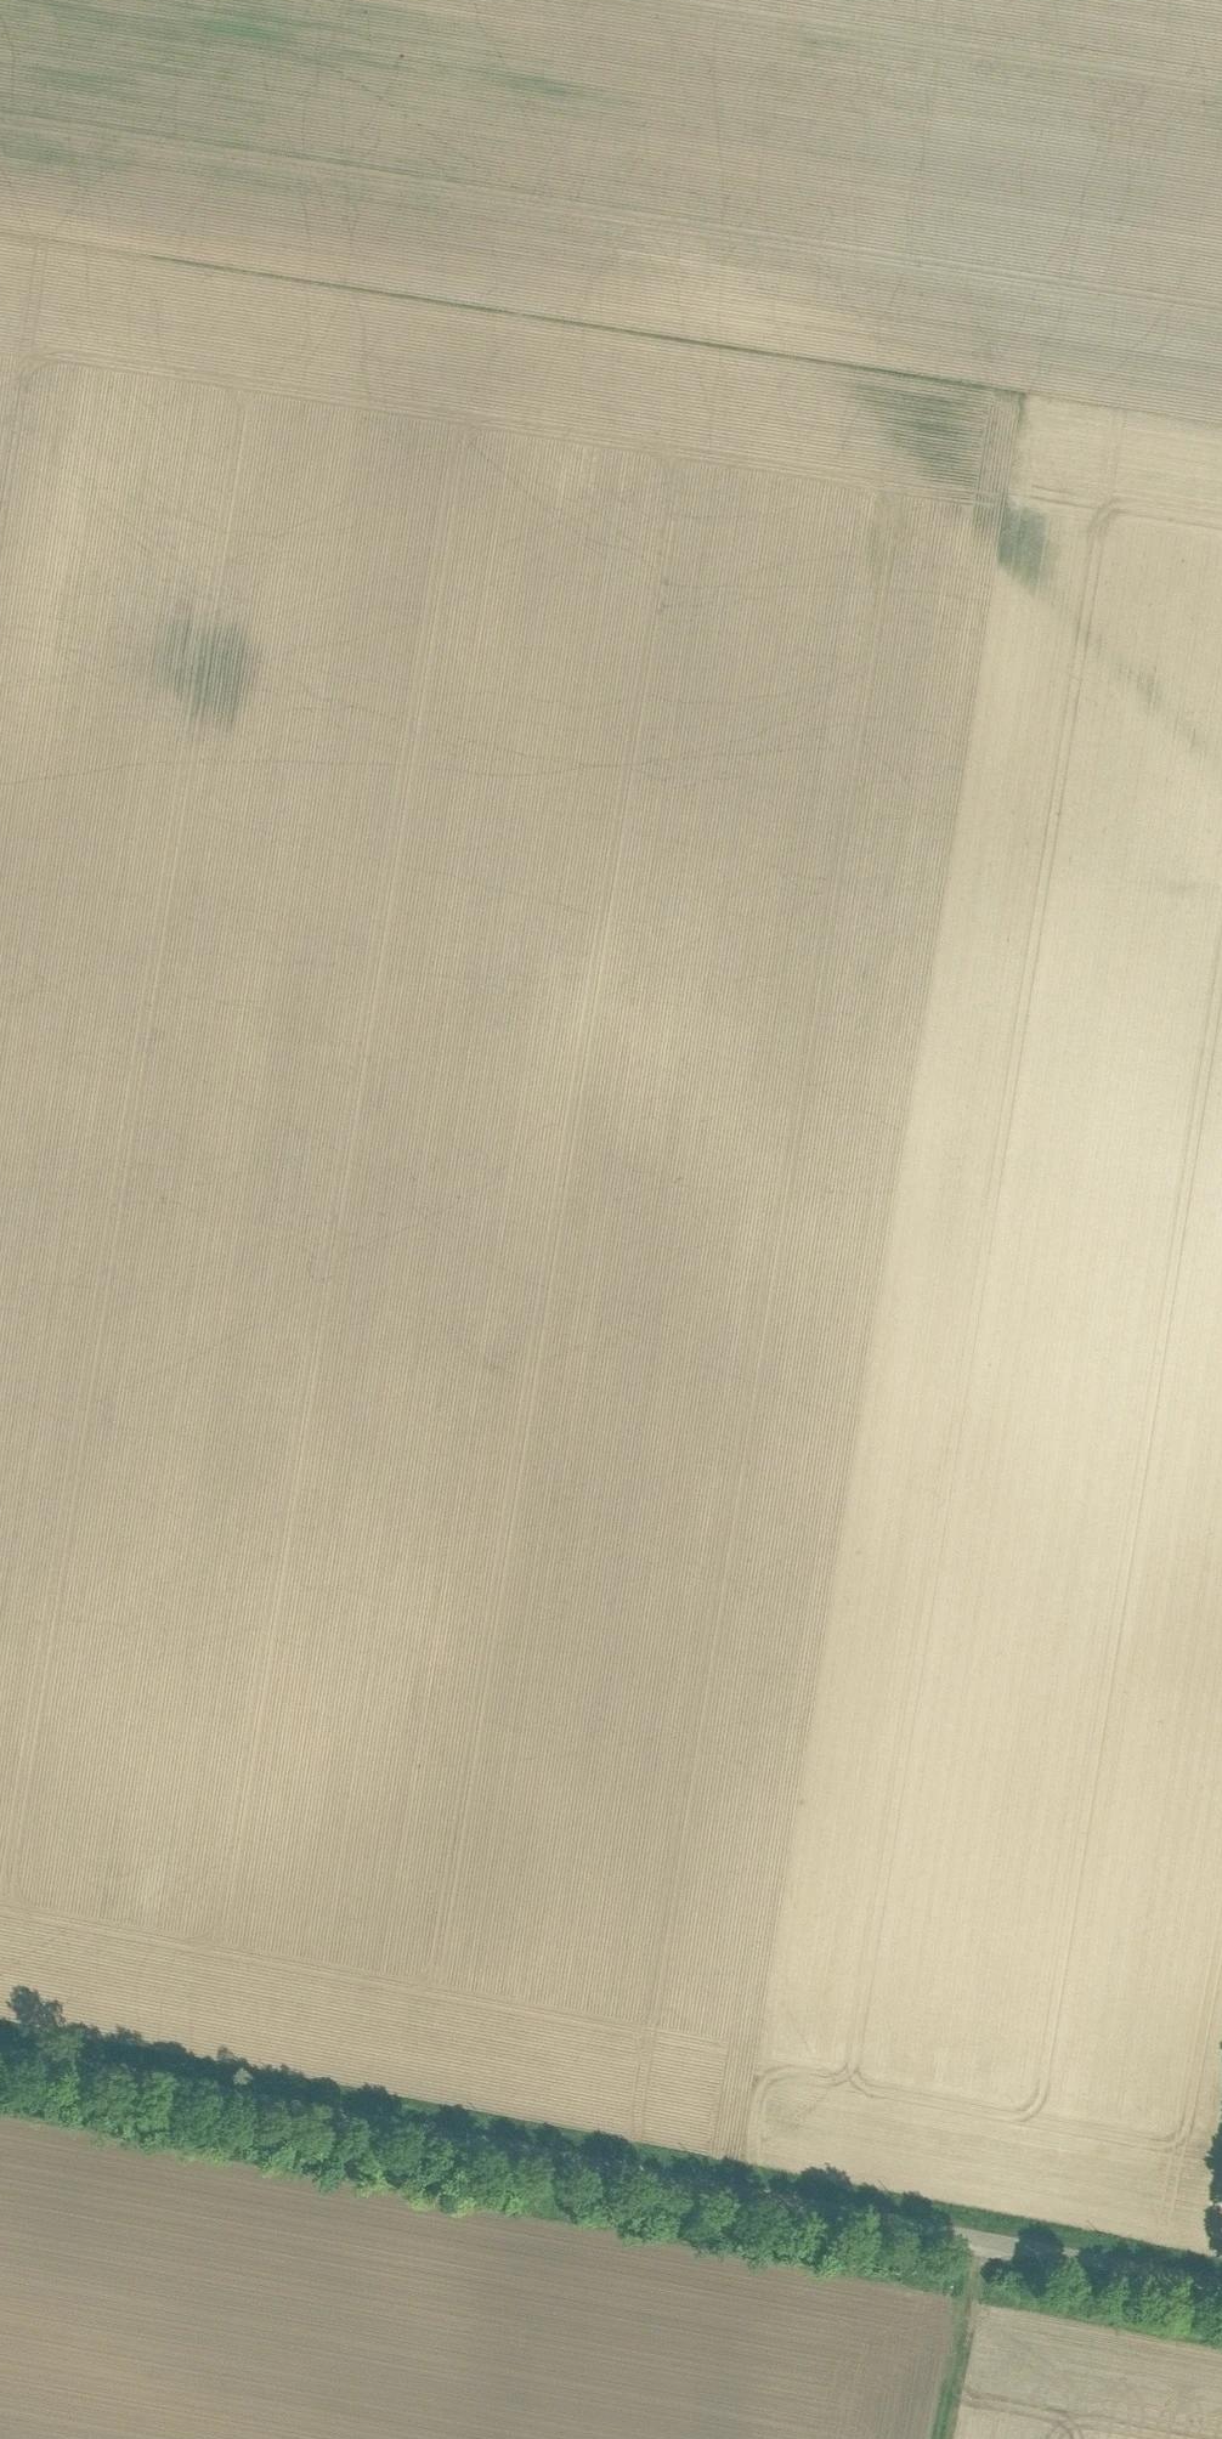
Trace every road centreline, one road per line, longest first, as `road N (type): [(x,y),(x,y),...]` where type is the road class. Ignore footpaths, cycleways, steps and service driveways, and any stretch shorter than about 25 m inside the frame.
road 1 (unclassified): [(0,2041),(1221,2277)]
road 2 (track): [(985,2231),(946,2438)]

